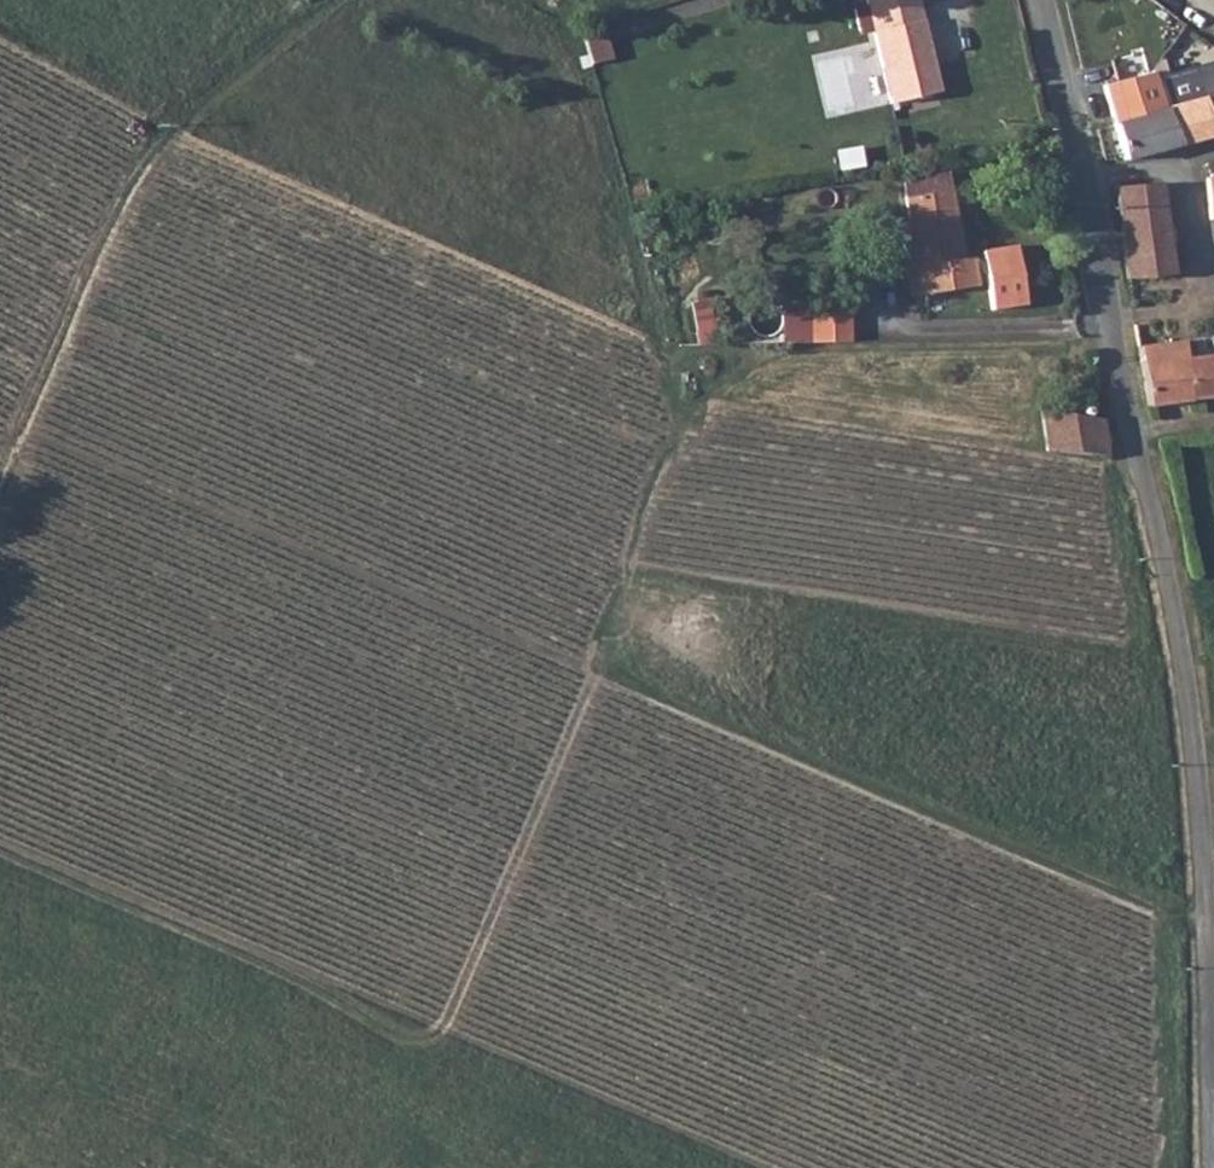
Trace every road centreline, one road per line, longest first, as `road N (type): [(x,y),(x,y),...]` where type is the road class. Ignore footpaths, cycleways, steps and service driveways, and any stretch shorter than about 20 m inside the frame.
road 1 (unclassified): [(1213,1167),(1204,873),(1177,633),(1120,402),(1042,0)]
road 2 (track): [(490,918),(591,681),(655,471),(706,405),(757,361),(1110,345)]
road 3 (track): [(0,481),(97,246),(134,177),(330,0)]

